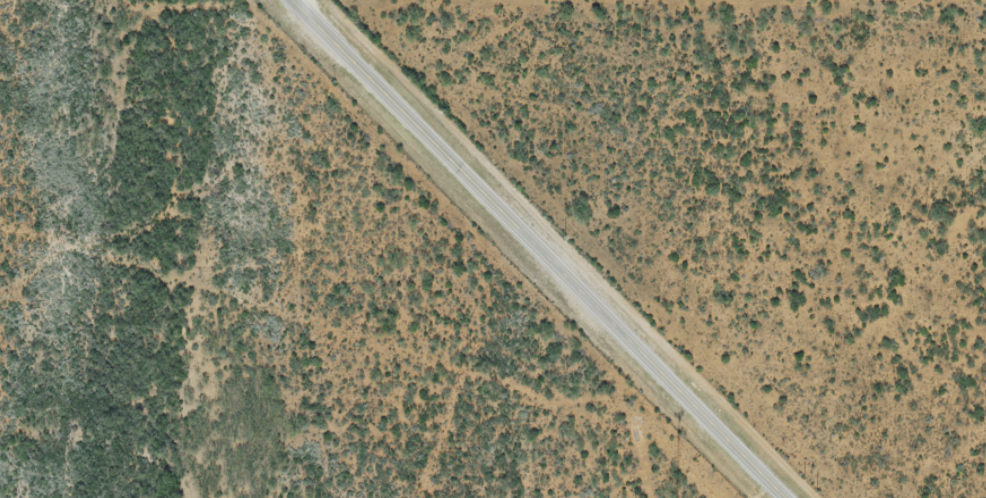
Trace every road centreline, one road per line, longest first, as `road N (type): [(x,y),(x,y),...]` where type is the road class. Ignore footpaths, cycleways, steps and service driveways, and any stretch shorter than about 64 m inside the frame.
road 1 (residential): [(348,59),(455,57),(522,86),(658,195),(912,308),(950,343),(965,381),(985,389)]
road 2 (secondary): [(790,497),(294,0)]

